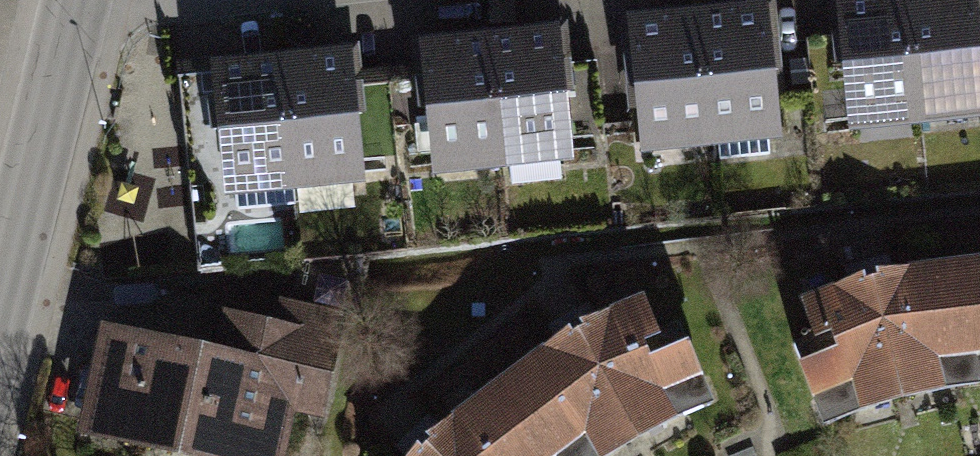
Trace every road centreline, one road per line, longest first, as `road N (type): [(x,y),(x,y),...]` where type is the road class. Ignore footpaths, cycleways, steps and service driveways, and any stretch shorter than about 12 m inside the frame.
road 1 (unclassified): [(0,320),(78,0)]

